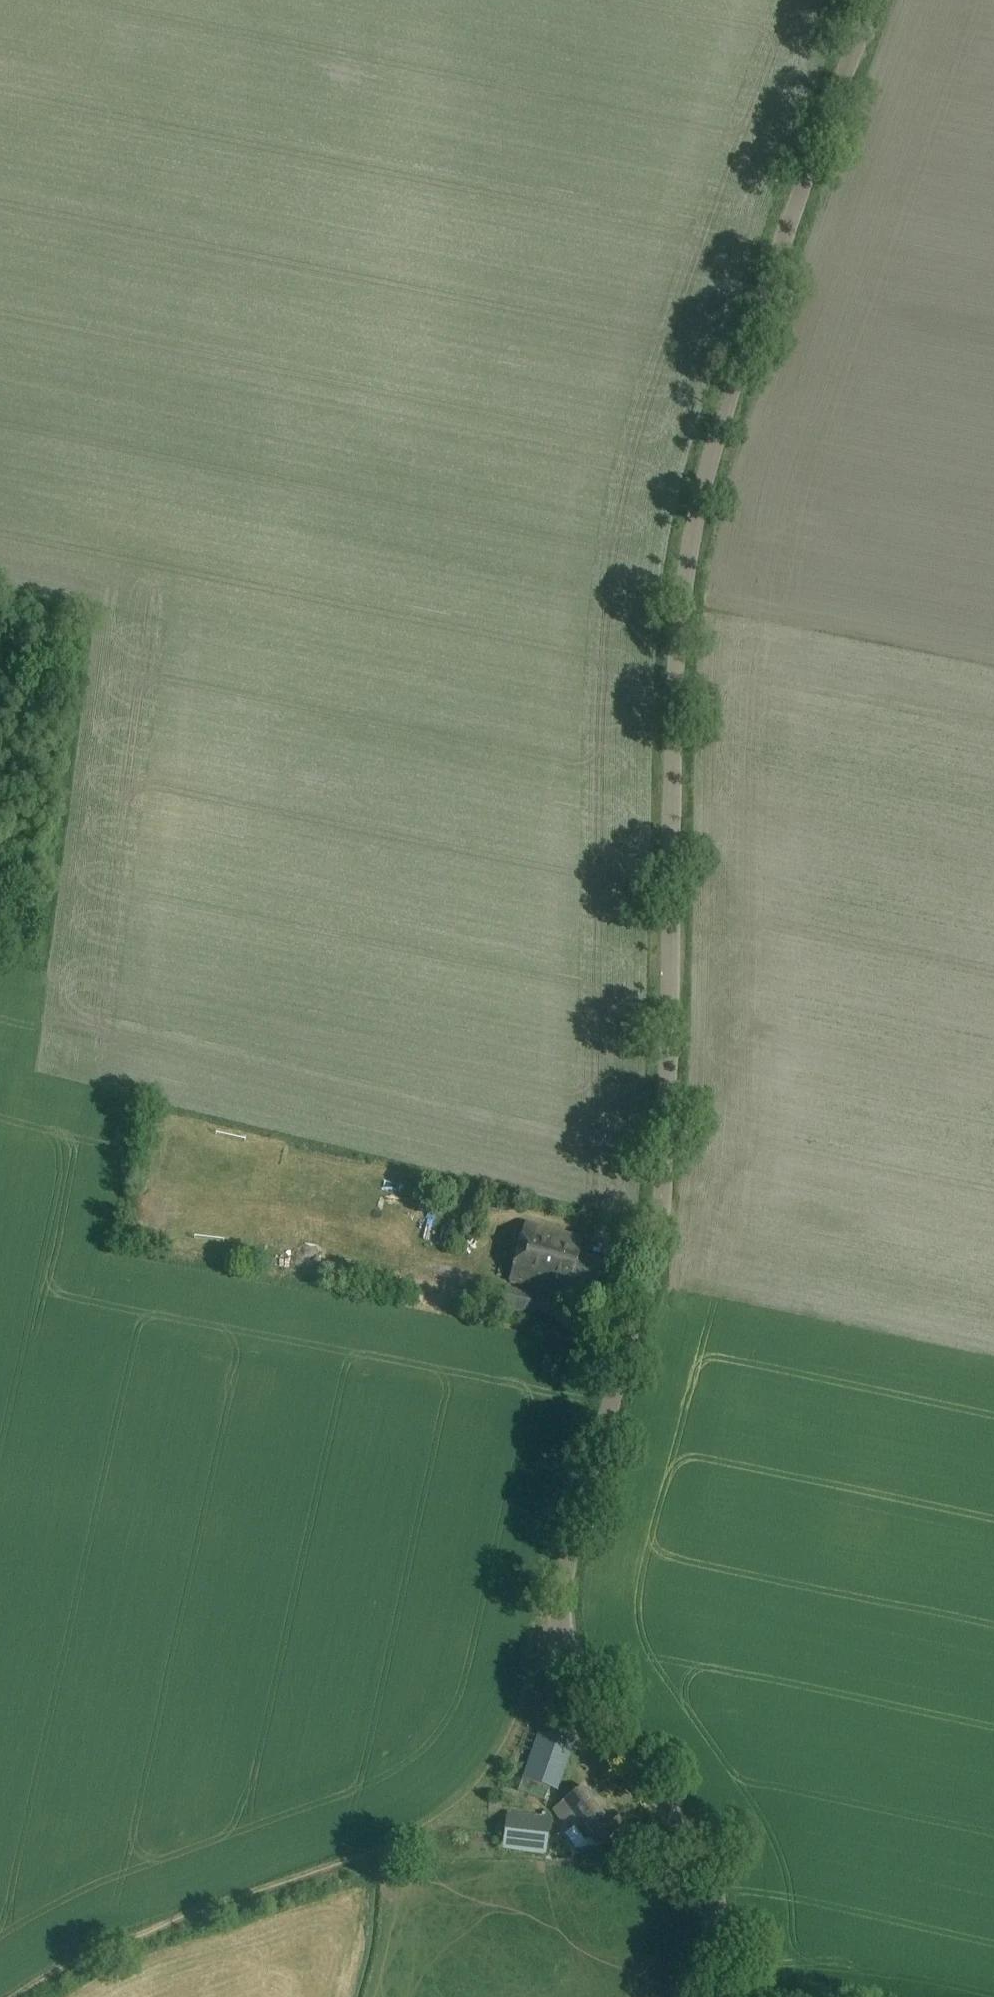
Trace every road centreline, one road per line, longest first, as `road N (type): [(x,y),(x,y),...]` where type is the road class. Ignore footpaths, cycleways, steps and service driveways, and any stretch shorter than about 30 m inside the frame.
road 1 (tertiary): [(871,0),(714,446),(687,562),(659,1226),(560,1614),(581,1684),(708,1862),(722,1930),(721,1996)]

